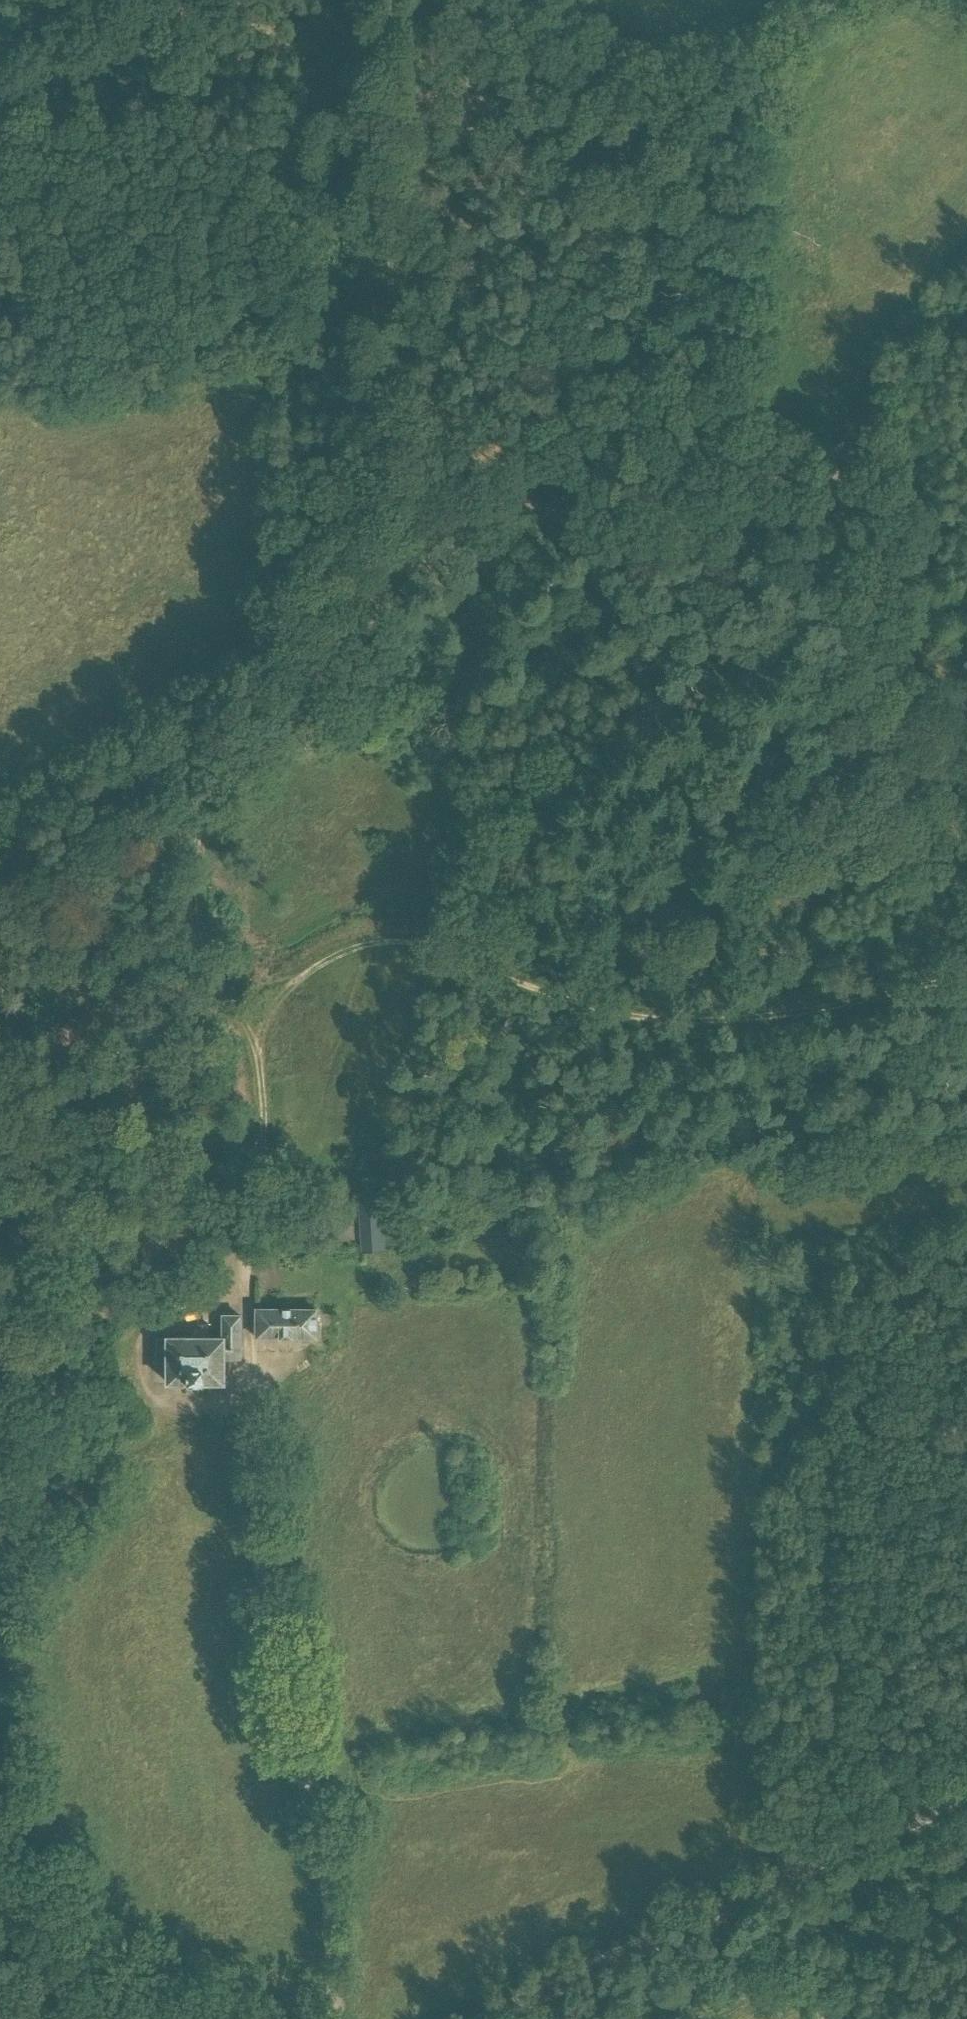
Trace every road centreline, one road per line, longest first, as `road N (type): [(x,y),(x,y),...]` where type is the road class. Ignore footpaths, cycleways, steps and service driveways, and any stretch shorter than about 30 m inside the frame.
road 1 (track): [(0,910),(99,858),(203,783),(187,909),(188,935),(210,979),(405,941),(576,1002),(724,1022),(882,997),(966,969)]
road 2 (track): [(203,783),(279,637),(379,486),(387,0)]
road 3 (tertiary): [(966,1795),(484,2018)]
road 4 (track): [(255,1386),(244,1242),(263,1140),(260,1061),(210,979)]

